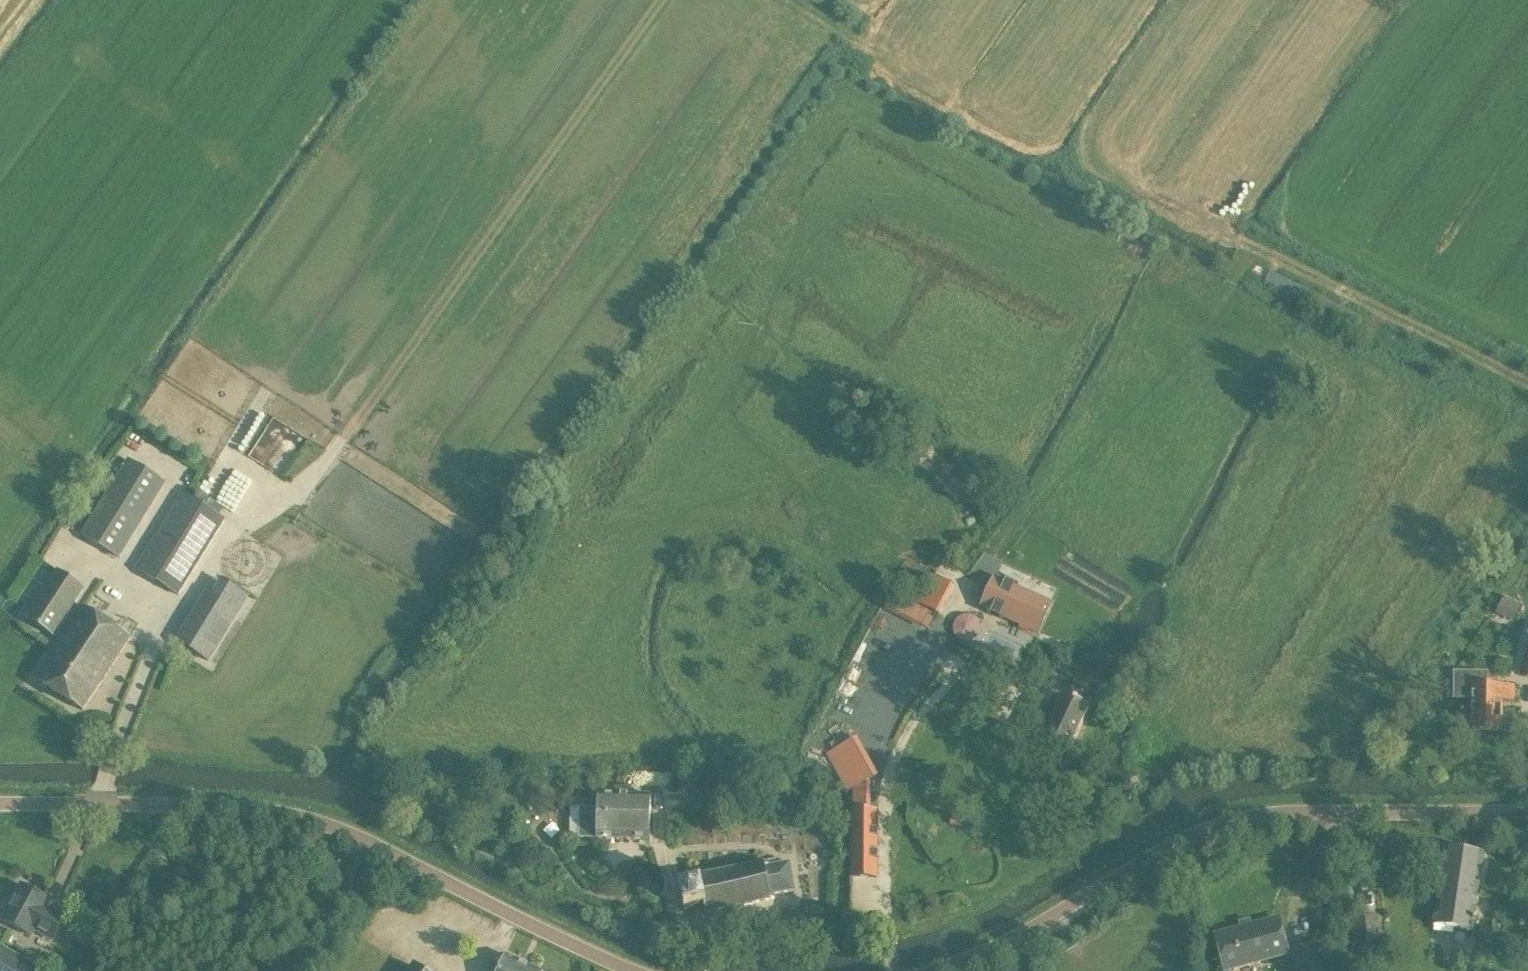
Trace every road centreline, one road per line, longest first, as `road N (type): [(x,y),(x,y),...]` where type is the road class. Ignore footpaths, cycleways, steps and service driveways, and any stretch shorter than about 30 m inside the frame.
road 1 (tertiary): [(635,970),(369,842),(289,814),(0,803)]
road 2 (tertiary): [(1527,810),(1248,817),(1171,845),(1043,922),(930,970)]
road 3 (track): [(282,970),(369,842)]

